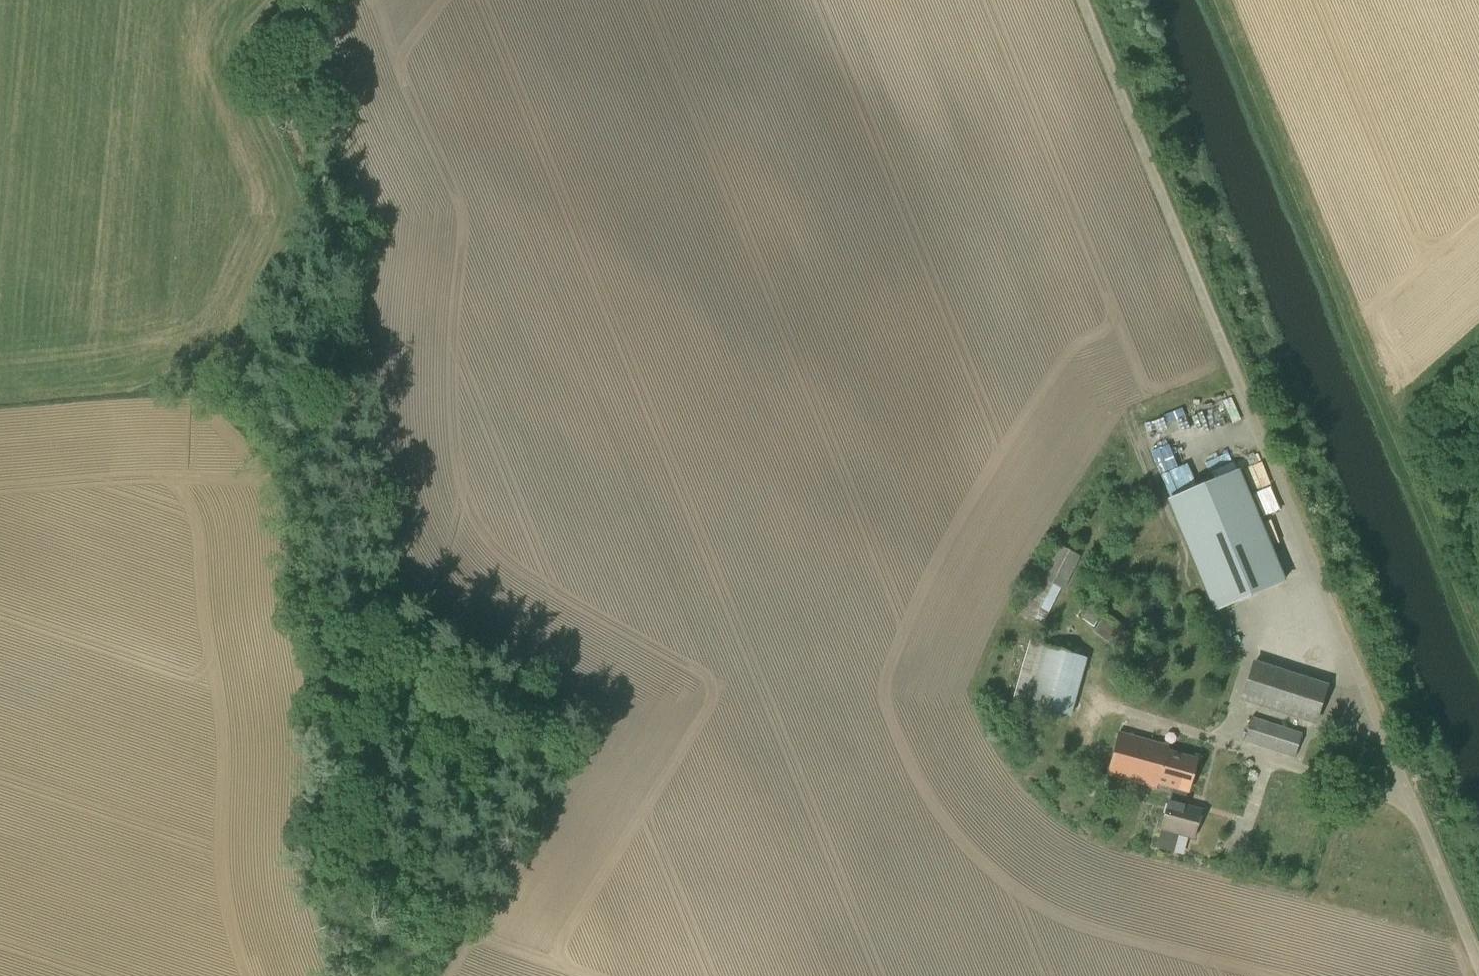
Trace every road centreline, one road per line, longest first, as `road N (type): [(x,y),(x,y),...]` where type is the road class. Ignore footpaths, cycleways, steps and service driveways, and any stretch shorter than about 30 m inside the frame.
road 1 (track): [(1478,956),(1085,0)]

